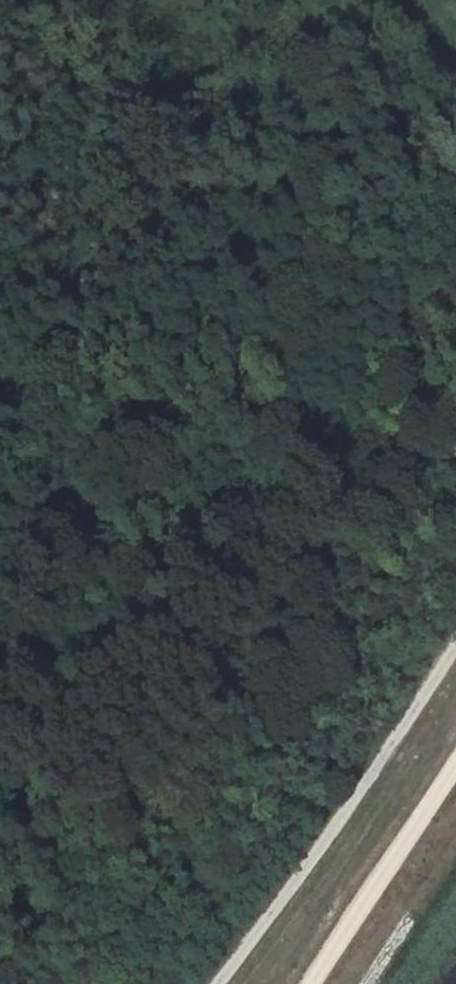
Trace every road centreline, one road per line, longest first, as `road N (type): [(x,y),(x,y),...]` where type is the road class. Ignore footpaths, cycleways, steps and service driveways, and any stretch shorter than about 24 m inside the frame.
road 1 (track): [(218,983),(455,646)]

